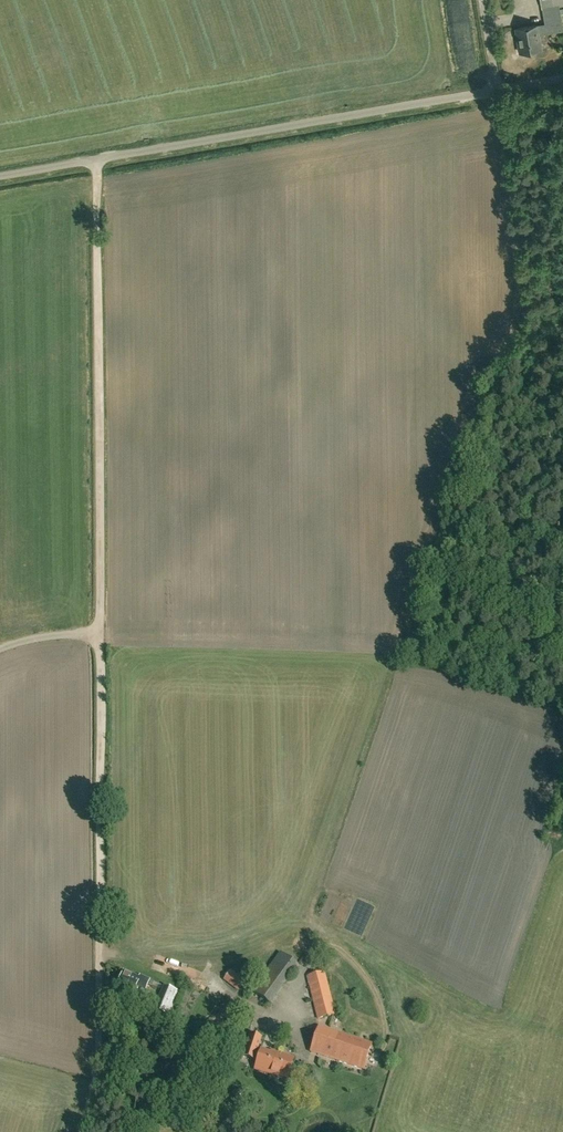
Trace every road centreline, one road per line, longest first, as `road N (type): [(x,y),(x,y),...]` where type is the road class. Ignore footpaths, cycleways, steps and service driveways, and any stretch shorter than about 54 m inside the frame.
road 1 (track): [(81,1131),(97,1053),(100,953),(96,159)]
road 2 (unclassified): [(0,177),(562,76)]
road 3 (track): [(100,953),(184,975),(264,1012)]

